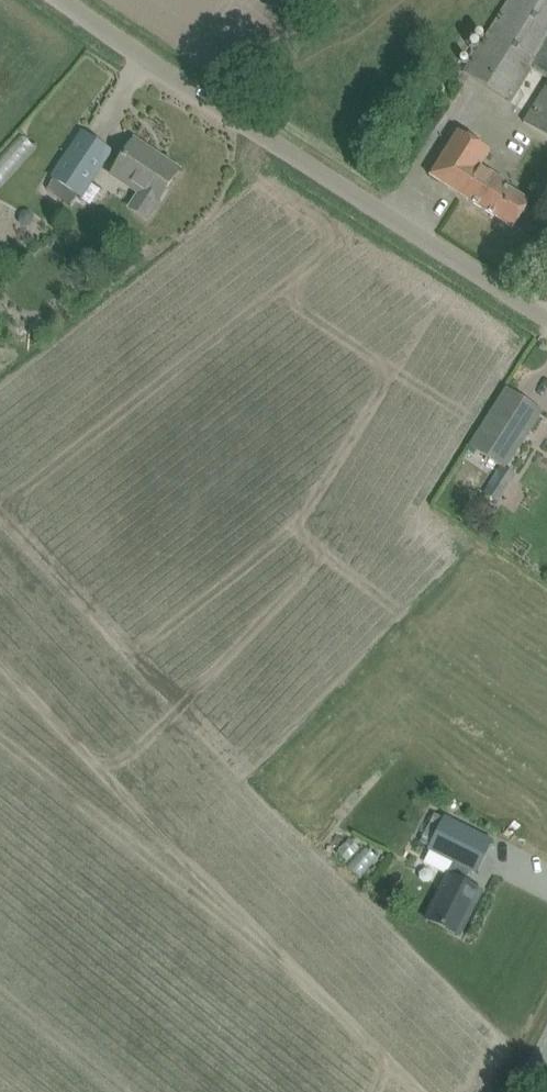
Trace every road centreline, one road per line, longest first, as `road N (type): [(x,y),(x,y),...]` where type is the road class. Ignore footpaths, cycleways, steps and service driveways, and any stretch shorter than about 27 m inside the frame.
road 1 (unclassified): [(546,330),(186,101),(52,0)]

